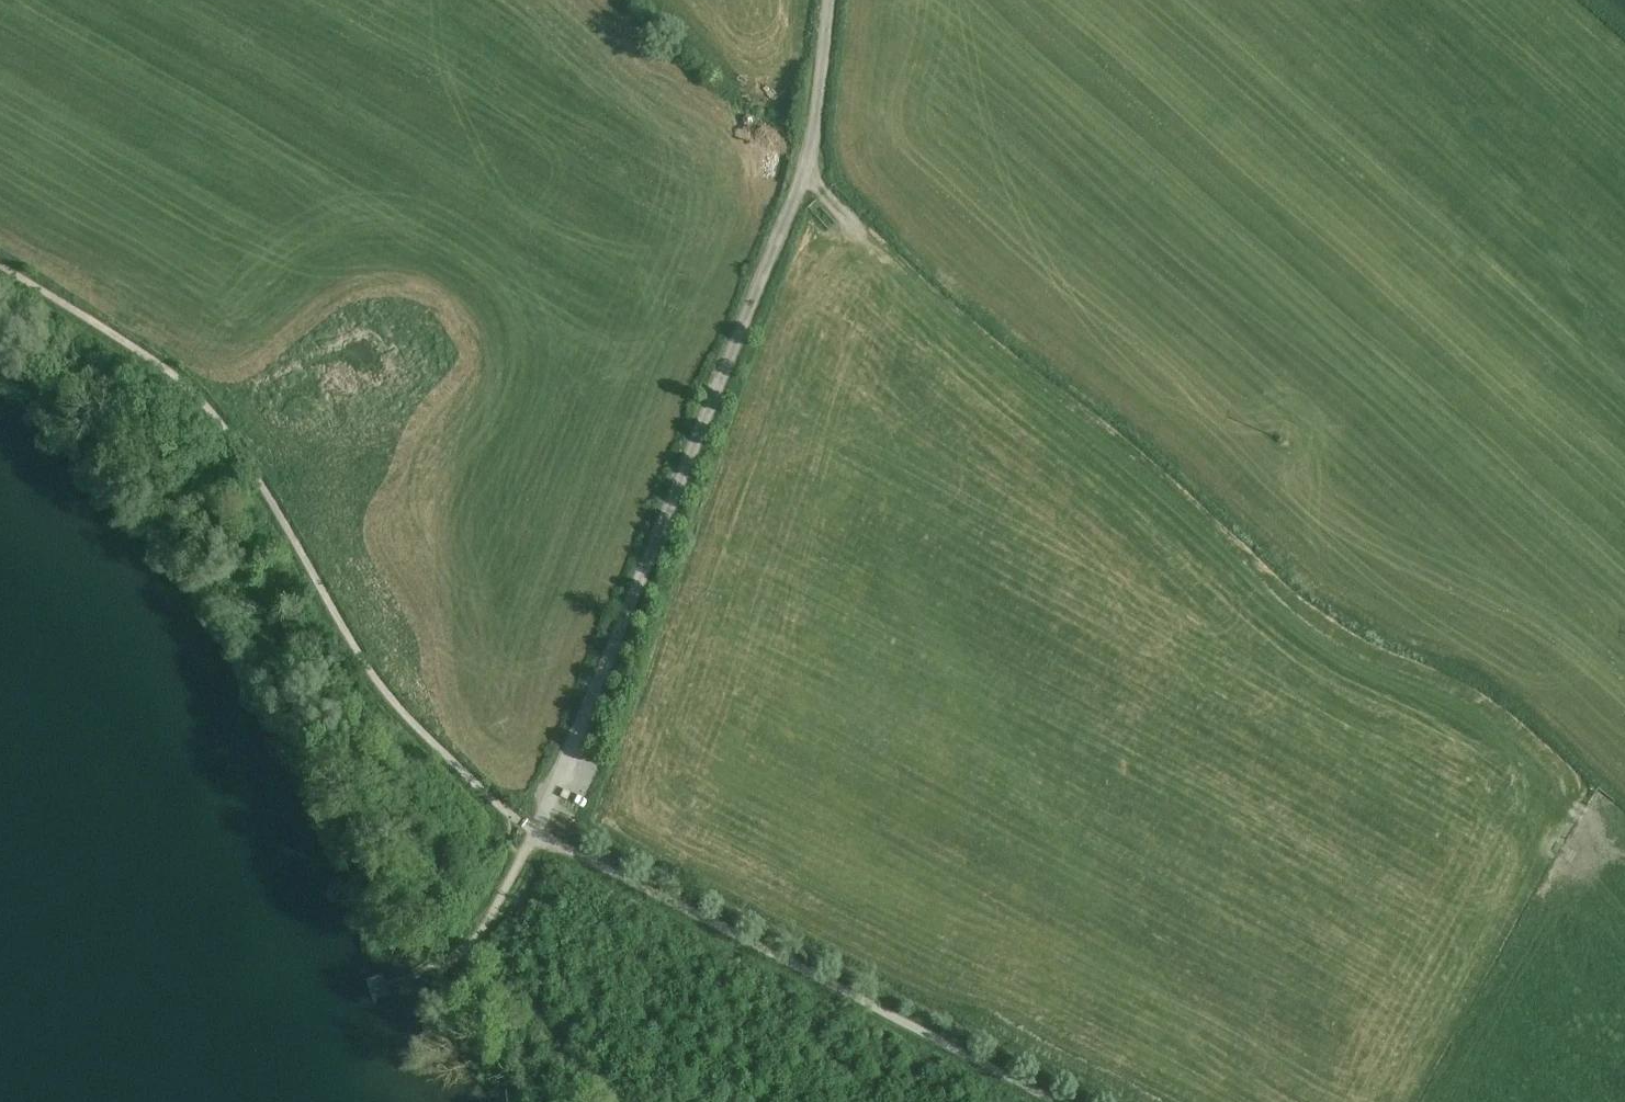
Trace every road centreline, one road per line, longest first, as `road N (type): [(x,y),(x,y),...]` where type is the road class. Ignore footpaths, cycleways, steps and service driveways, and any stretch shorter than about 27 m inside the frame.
road 1 (unclassified): [(827,0),(807,168),(537,831)]

